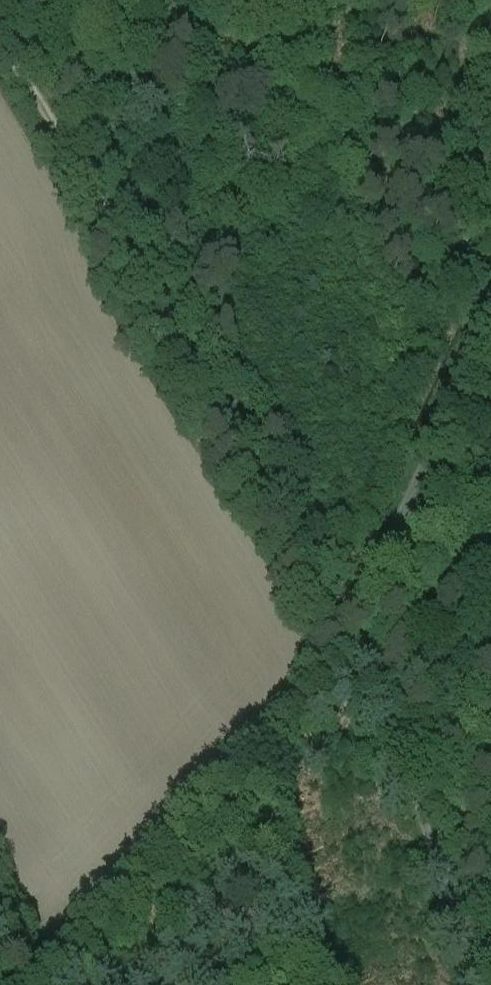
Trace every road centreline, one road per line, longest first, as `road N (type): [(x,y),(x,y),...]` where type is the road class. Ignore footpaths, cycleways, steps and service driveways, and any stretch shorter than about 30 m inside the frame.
road 1 (track): [(361,638),(0,57)]
road 2 (unclassified): [(479,984),(382,674),(361,638)]
road 3 (unclassified): [(348,622),(373,596),(490,327)]

